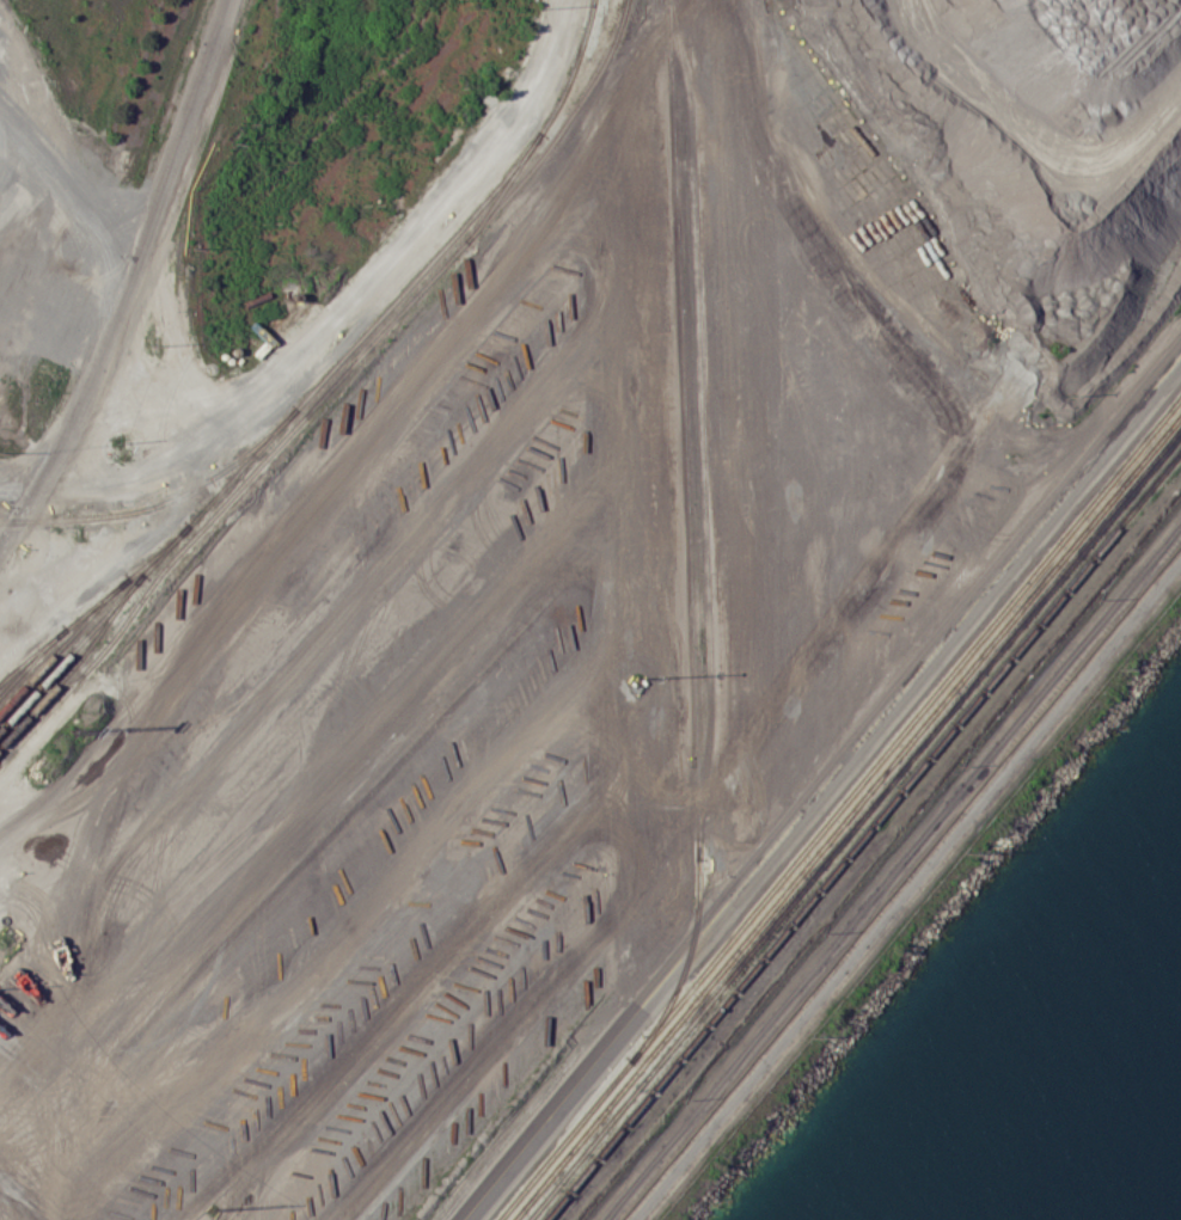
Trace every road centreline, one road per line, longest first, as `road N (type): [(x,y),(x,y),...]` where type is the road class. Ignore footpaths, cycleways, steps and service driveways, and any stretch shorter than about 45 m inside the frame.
road 1 (residential): [(628,1219),(1180,550)]

